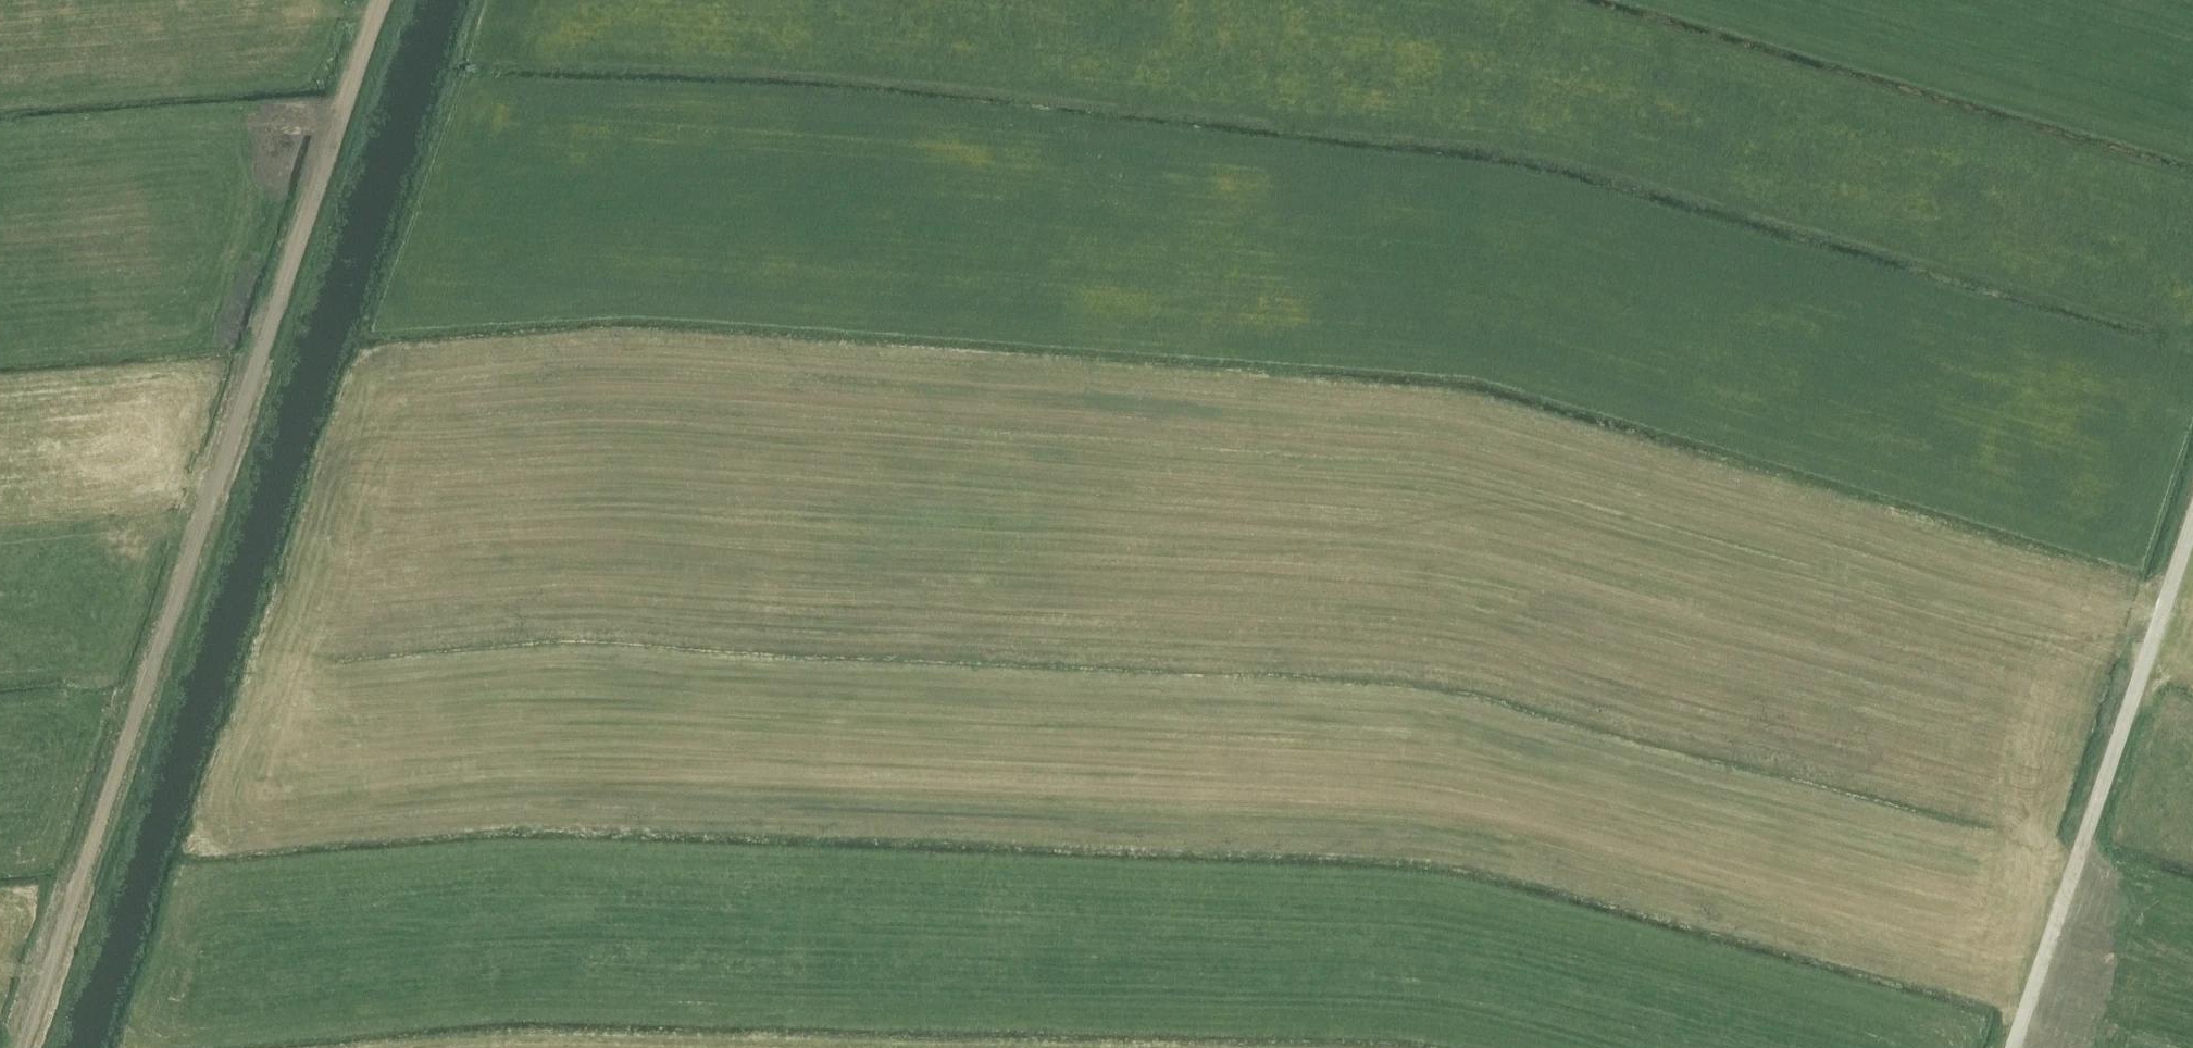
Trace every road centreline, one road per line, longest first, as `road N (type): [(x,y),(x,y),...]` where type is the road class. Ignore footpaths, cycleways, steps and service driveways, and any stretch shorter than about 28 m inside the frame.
road 1 (track): [(20,1047),(376,0)]
road 2 (track): [(2008,1047),(2192,504)]

